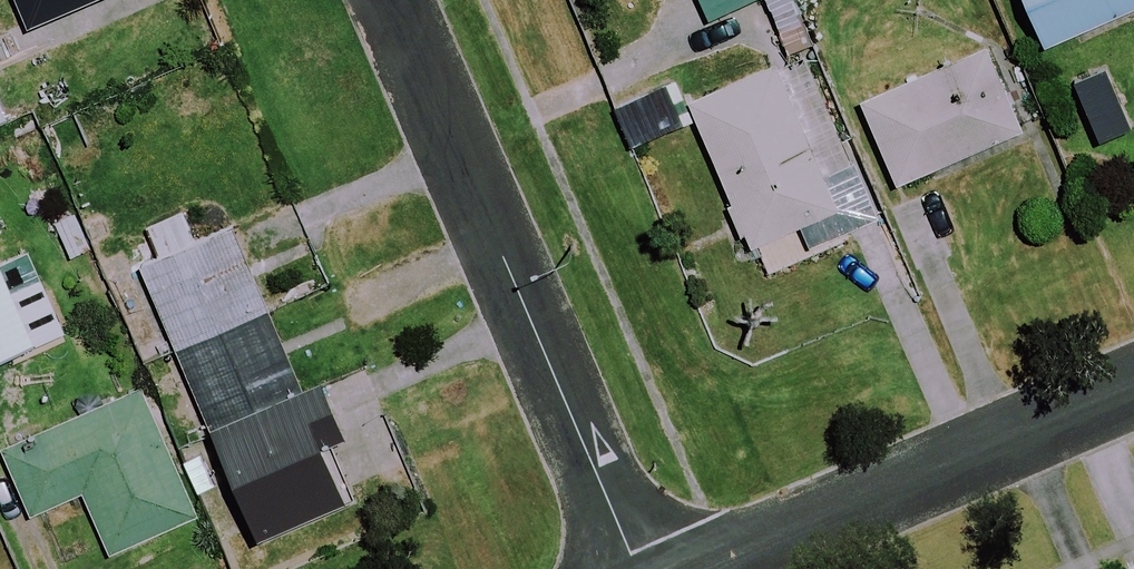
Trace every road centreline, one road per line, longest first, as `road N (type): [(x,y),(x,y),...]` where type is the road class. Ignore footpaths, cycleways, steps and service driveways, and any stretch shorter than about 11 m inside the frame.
road 1 (residential): [(394,0),(639,568)]
road 2 (residential): [(1133,384),(706,568)]

